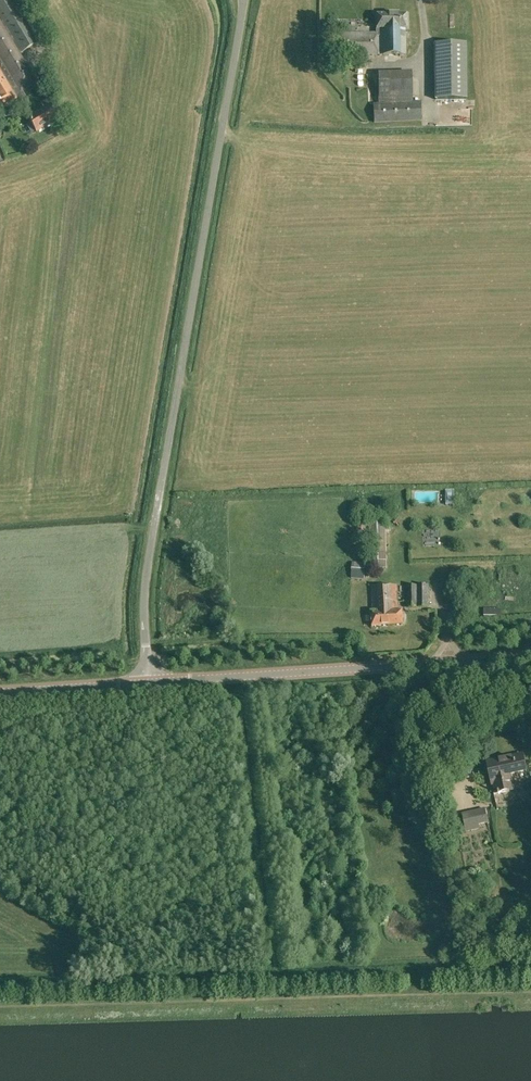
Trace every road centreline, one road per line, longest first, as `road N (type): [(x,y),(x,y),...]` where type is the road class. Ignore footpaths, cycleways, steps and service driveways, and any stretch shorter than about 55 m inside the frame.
road 1 (unclassified): [(149,683),(143,587),(240,0)]
road 2 (secondary): [(149,683),(530,657)]
road 3 (secondary): [(0,693),(149,683)]

